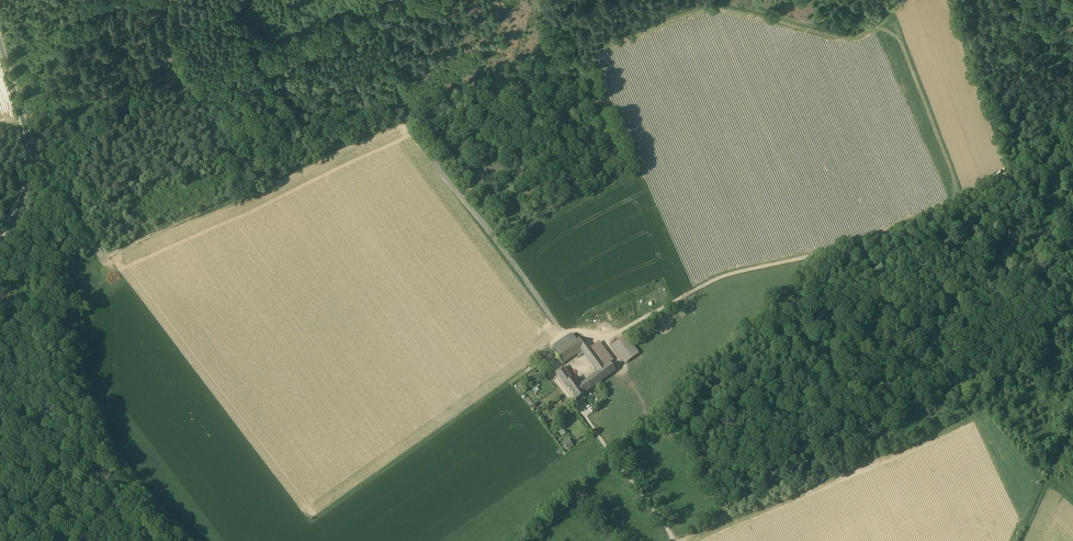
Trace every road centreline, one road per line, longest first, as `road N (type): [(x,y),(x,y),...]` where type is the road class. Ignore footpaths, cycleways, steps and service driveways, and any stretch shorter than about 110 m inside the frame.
road 1 (track): [(1072,124),(988,186),(920,220),(819,256),(732,274),(616,333),(562,335)]
road 2 (track): [(35,164),(161,98),(404,0)]
road 3 (track): [(385,7),(409,116),(562,335),(552,347)]
road 4 (track): [(551,357),(316,519)]
road 5 (track): [(0,43),(35,164),(0,258)]
road 6 (track): [(1008,173),(981,121),(979,87),(948,0)]
road 7 (track): [(809,484),(680,540)]

